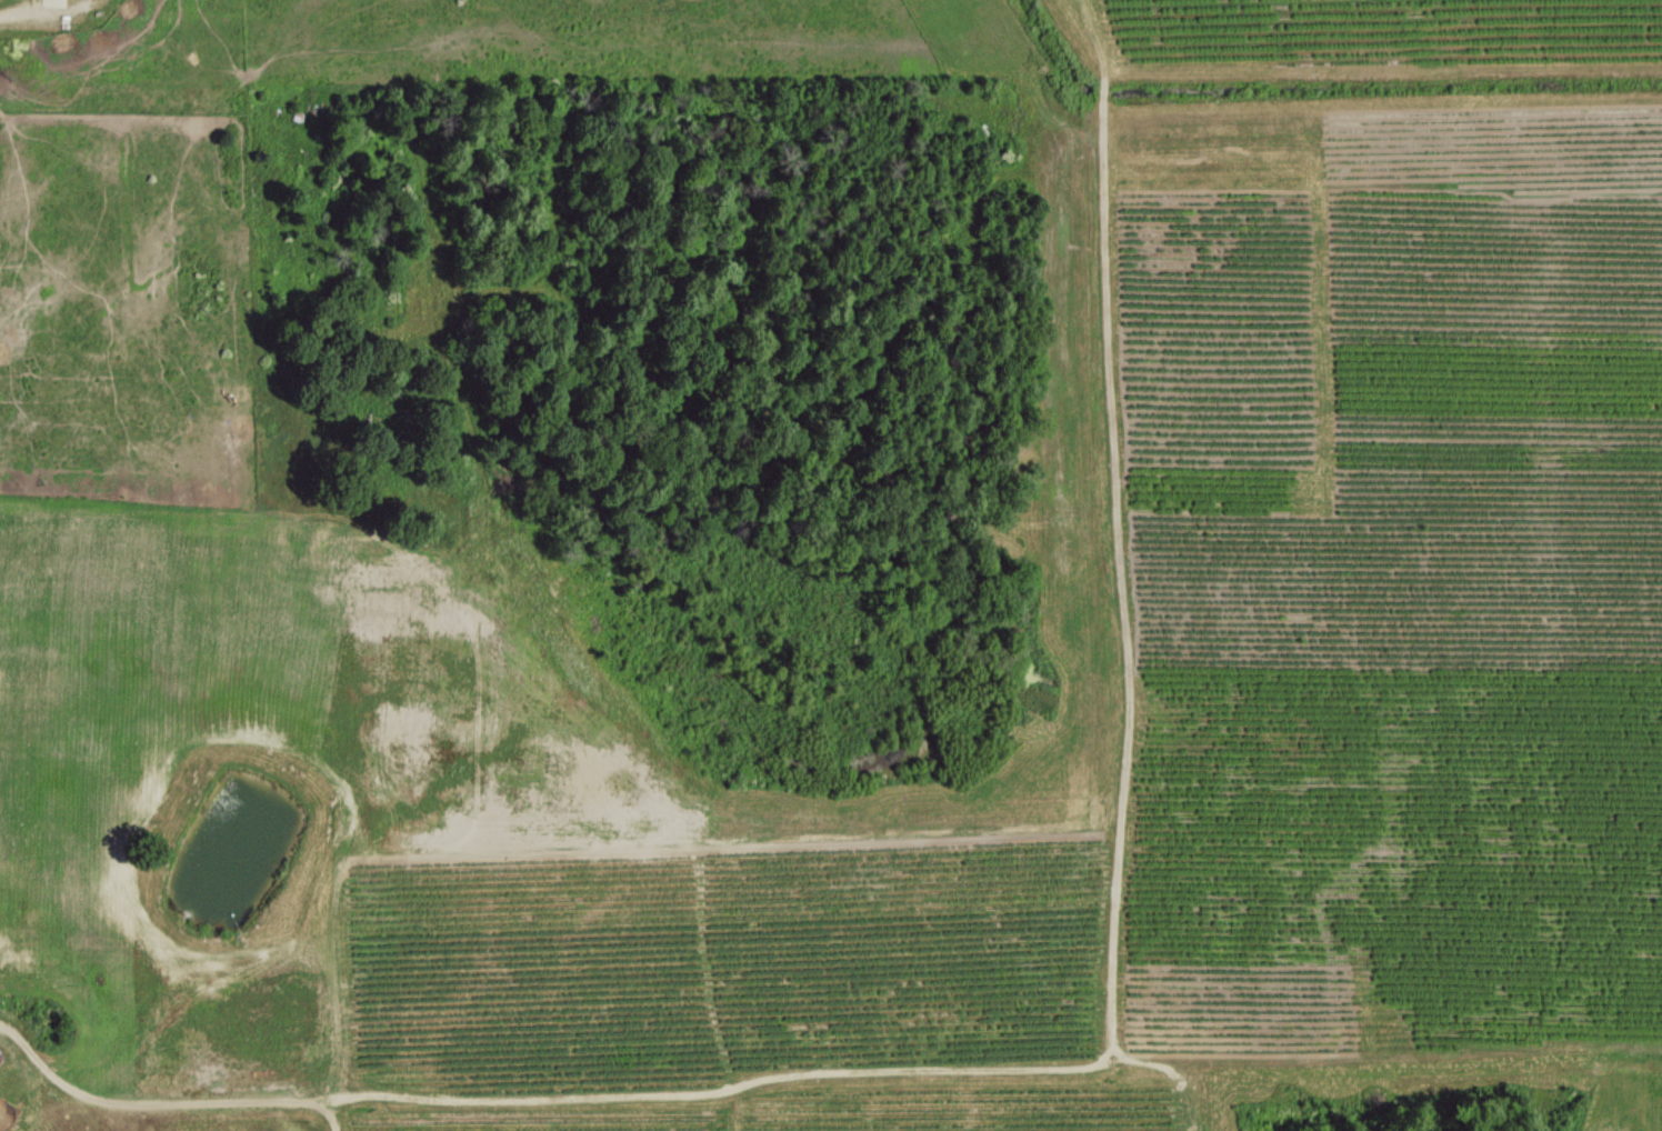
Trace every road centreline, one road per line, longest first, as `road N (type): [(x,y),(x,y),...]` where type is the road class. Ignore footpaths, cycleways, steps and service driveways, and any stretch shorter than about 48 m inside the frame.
road 1 (track): [(1081,0),(1108,71),(1113,351),(1133,647),(1118,1052),(1093,1062),(819,1067),(720,1088),(132,1099),(73,1083),(0,1015)]

